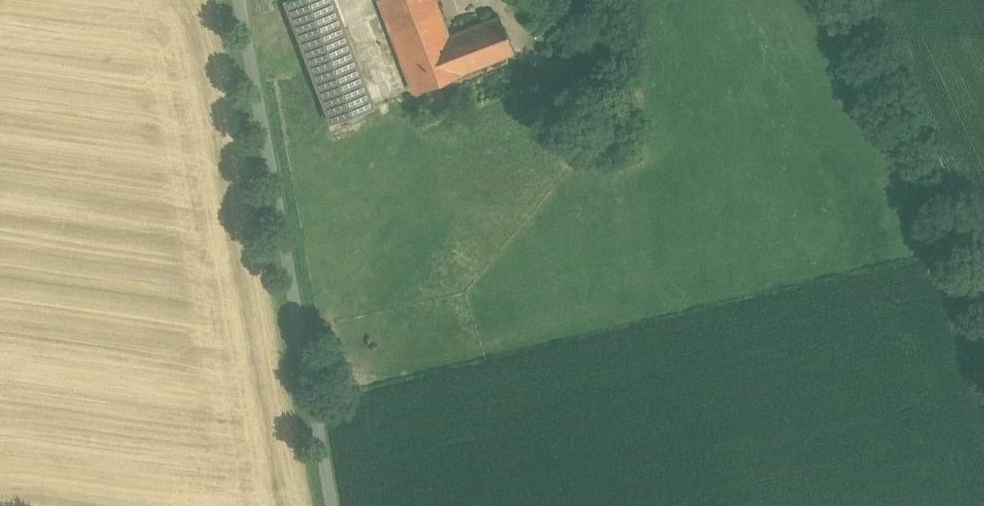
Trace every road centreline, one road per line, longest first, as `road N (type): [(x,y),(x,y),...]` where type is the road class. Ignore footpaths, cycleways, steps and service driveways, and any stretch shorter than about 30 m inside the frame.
road 1 (unclassified): [(334,505),(241,0)]

